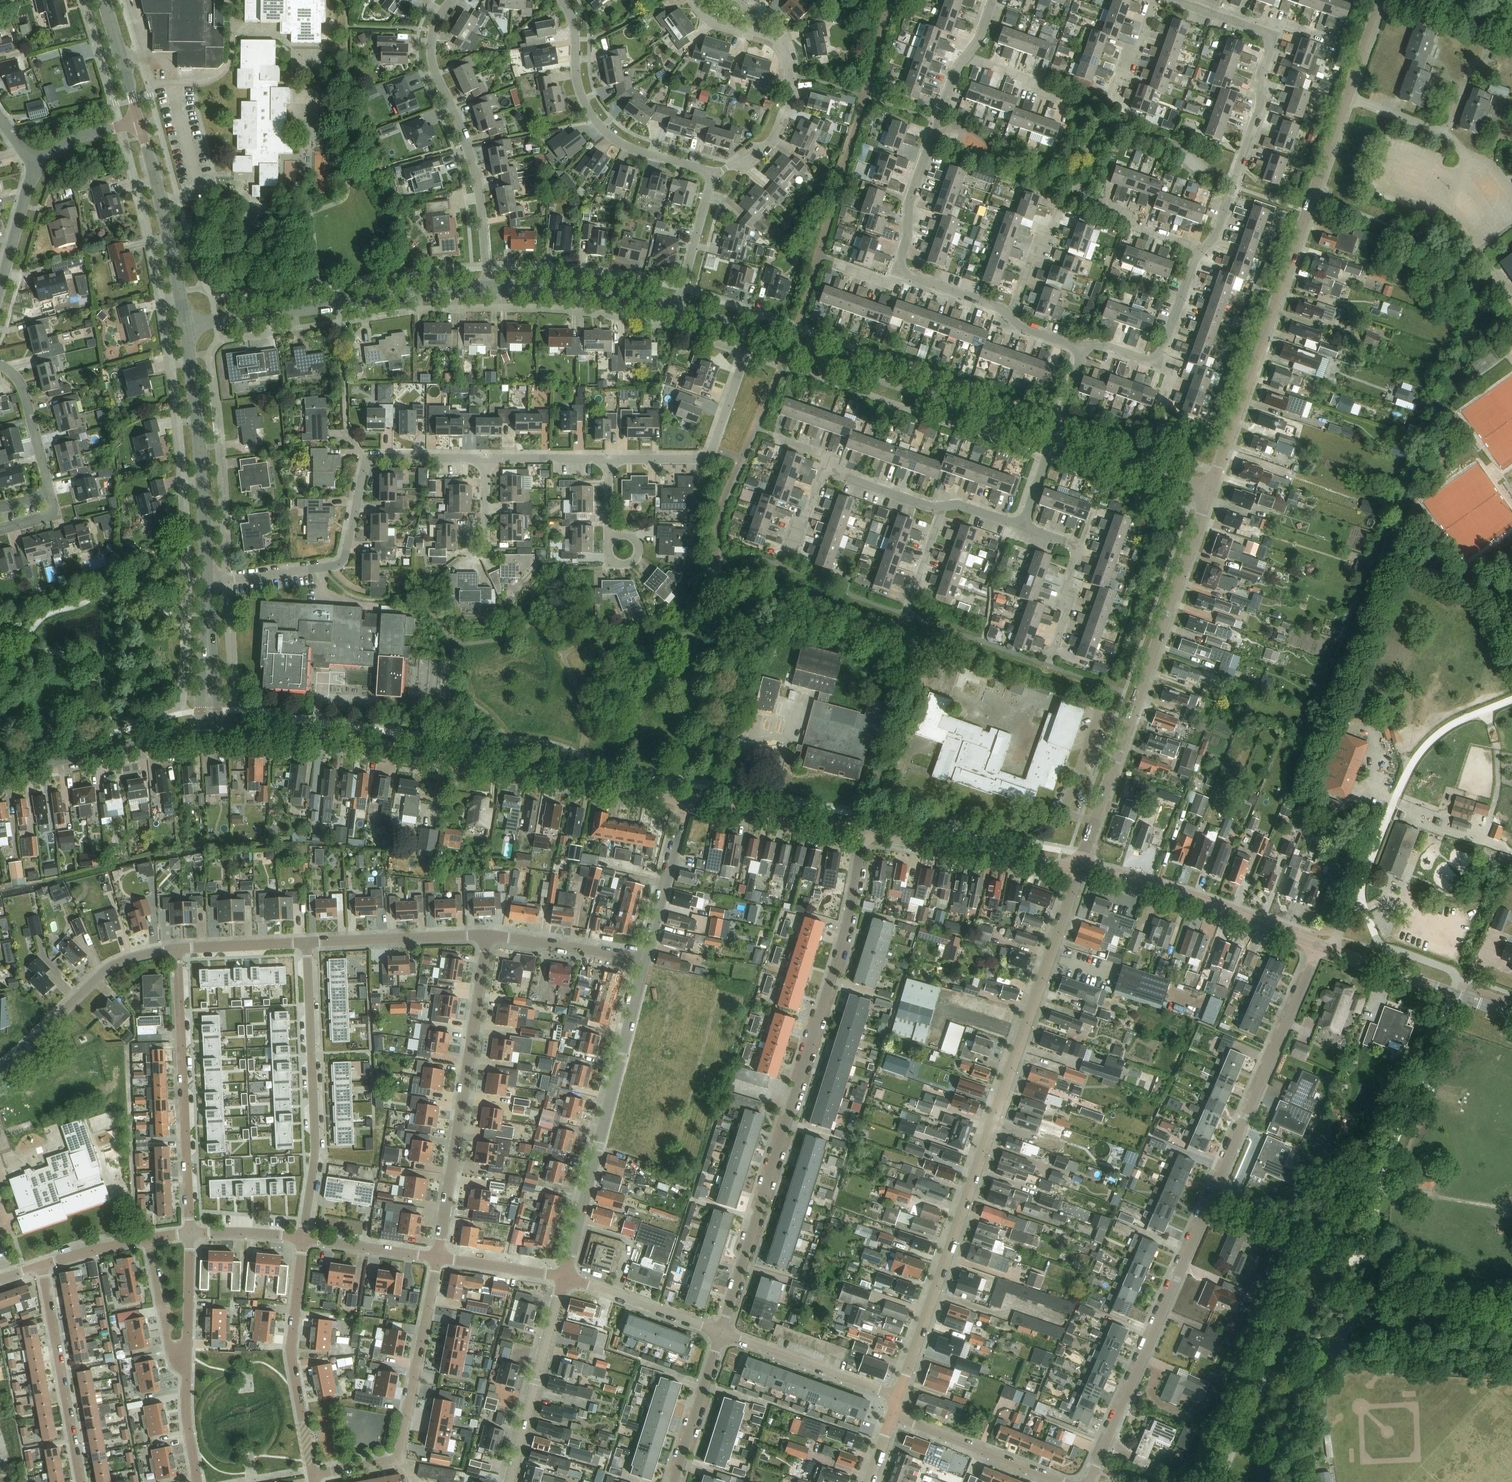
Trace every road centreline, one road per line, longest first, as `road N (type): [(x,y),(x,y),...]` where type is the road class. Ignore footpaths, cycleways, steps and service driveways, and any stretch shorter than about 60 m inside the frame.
road 1 (residential): [(1089,1481),(1319,946)]
road 2 (residential): [(896,1397),(1077,870)]
road 3 (unclassified): [(721,1334),(846,926),(861,834)]
road 4 (unclassified): [(1083,348),(896,272),(935,121),(992,0)]
road 5 (tertiary): [(210,735),(684,801)]
road 6 (residential): [(1083,348),(1156,364),(1191,261),(1214,235),(1260,107),(1259,76),(1273,37)]
road 7 (residential): [(1207,493),(1345,99)]
road 8 (residential): [(1077,870),(1207,493)]
road 9 (residential): [(486,459),(368,461),(341,562),(208,582)]
road 10 (residential): [(439,1259),(487,936)]
road 11 (unclassified): [(564,1277),(644,961)]
road 12 (residential): [(185,325),(487,288)]
road 13 (residential): [(487,288),(478,186),(430,54),(452,0)]
road 14 (residential): [(305,1239),(316,1155),(307,943)]
road 15 (residential): [(192,1233),(177,948)]
road 16 (residential): [(560,0),(570,16),(581,100),(600,128),(625,148),(715,173)]
road 17 (unclassified): [(185,325),(208,582)]
road 18 (tertiary): [(1077,870),(1319,946)]
road 19 (residential): [(197,1481),(185,1393),(192,1233)]
road 20 (residential): [(312,1477),(291,1347),(305,1239)]
road 21 (residential): [(0,1070),(115,964),(177,948)]
road 22 (tertiary): [(861,834),(1077,870)]
road 23 (residential): [(80,1481),(42,1266)]
road 24 (tertiary): [(0,774),(210,735)]
road 25 (unclassified): [(510,1481),(564,1277)]
road 26 (residential): [(745,353),(704,457),(607,460)]
road 27 (unclassified): [(138,126),(185,325)]
road 28 (tertiary): [(1319,946),(1511,1015)]
road 29 (unclassified): [(828,473),(927,508),(959,506),(1021,526)]
road 30 (residential): [(398,1457),(439,1259)]
road 31 (residential): [(487,288),(575,291),(674,307)]
road 32 (residential): [(896,1397),(721,1334)]
road 33 (unclassified): [(1060,1481),(889,1416)]
road 34 (residential): [(715,173),(755,152),(777,124),(787,76),(764,30)]
road 35 (residential): [(307,943),(487,936)]
road 36 (tertiary): [(684,801),(861,834)]
road 37 (residential): [(721,1334),(564,1277)]
road 38 (unclassified): [(644,961),(684,801)]
road 39 (residential): [(1052,438),(1207,493)]
road 40 (residential): [(487,936),(644,961)]
road 41 (unclassified): [(673,1481),(721,1334)]
road 42 (residential): [(192,1233),(42,1266)]
road 43 (unclassified): [(208,582),(210,735)]
road 44 (residential): [(0,367),(21,383),(51,494)]
road 45 (unclassified): [(674,307),(715,173)]
road 46 (residential): [(439,1259),(305,1239)]
road 47 (unclassified): [(103,0),(138,126)]
road 48 (residential): [(177,948),(307,943)]
road 49 (residential): [(564,1277),(439,1259)]
road 50 (residential): [(0,287),(35,168)]
road 51 (residential): [(607,460),(486,459)]

